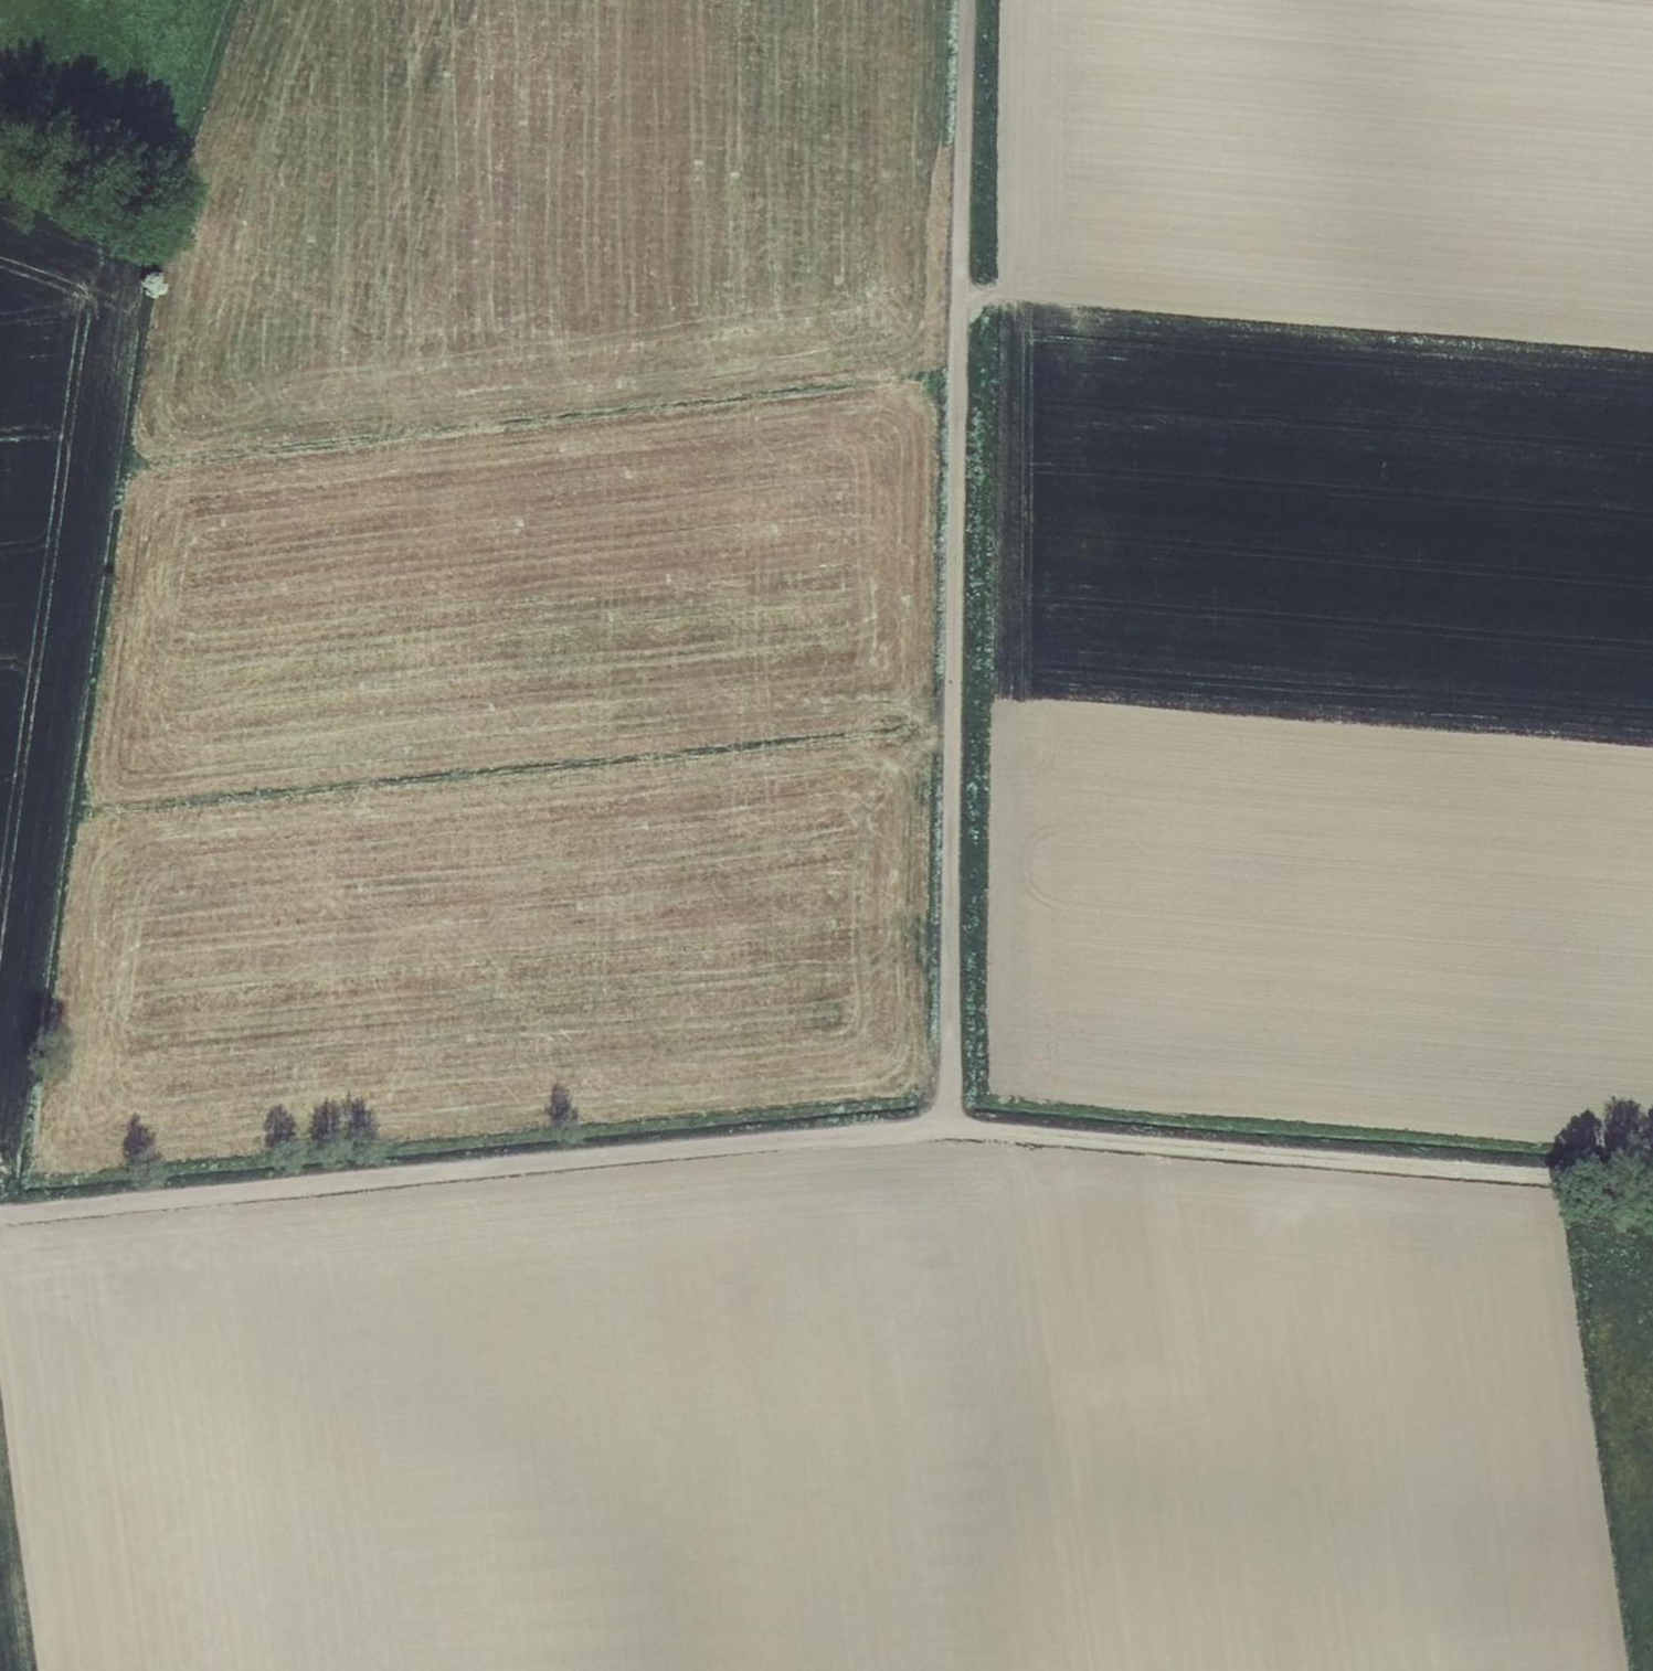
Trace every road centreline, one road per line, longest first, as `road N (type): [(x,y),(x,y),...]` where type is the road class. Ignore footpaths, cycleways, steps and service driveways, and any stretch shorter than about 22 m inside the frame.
road 1 (unclassified): [(966,0),(948,1128)]
road 2 (unclassified): [(0,1215),(948,1128)]
road 3 (unclassified): [(948,1128),(1652,1186)]

